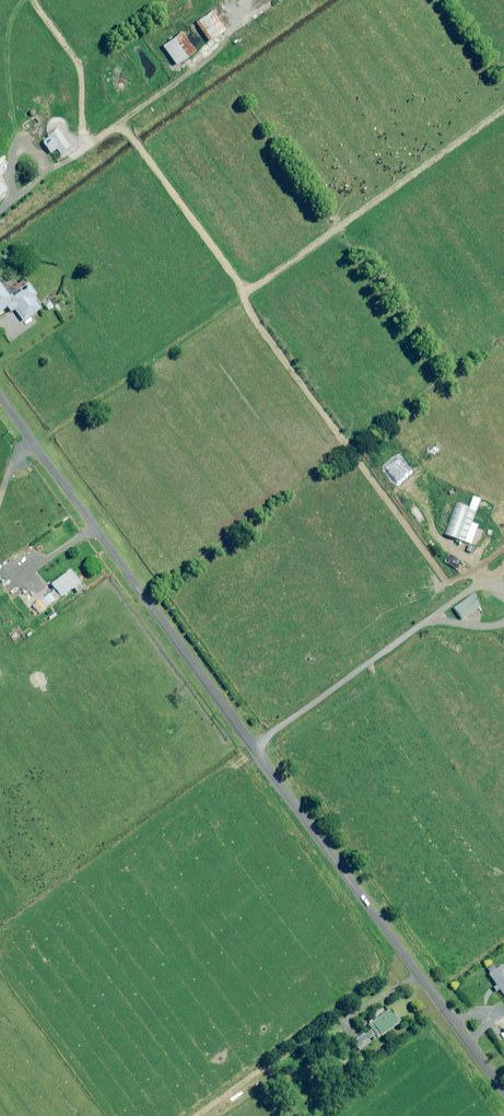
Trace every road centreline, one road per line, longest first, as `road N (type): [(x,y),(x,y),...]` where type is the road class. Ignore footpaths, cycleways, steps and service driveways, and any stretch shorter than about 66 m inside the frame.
road 1 (unclassified): [(503,1093),(0,399)]
road 2 (track): [(503,103),(33,446)]
road 3 (track): [(252,748),(503,564)]

